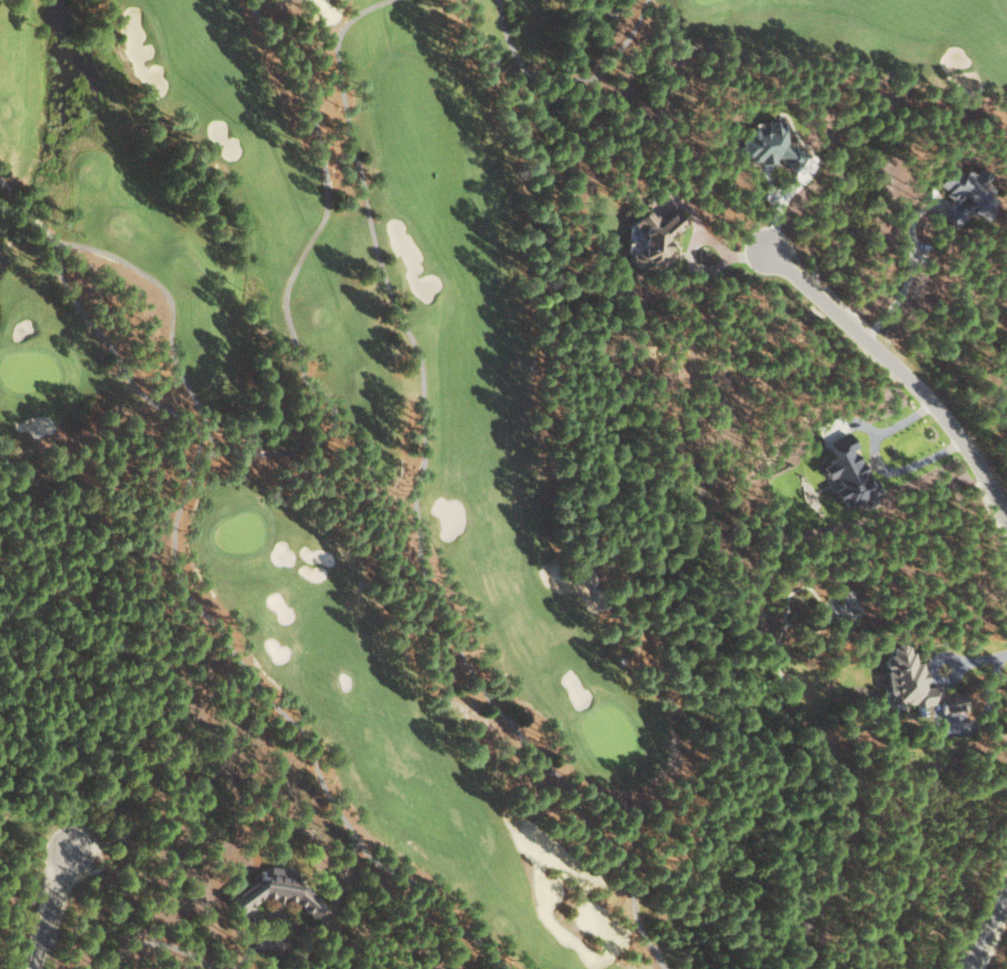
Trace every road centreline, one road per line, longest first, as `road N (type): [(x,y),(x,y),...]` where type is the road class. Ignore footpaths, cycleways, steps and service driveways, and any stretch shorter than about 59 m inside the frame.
road 1 (residential): [(1006,510),(937,396),(769,248)]
road 2 (residential): [(39,968),(72,848)]

